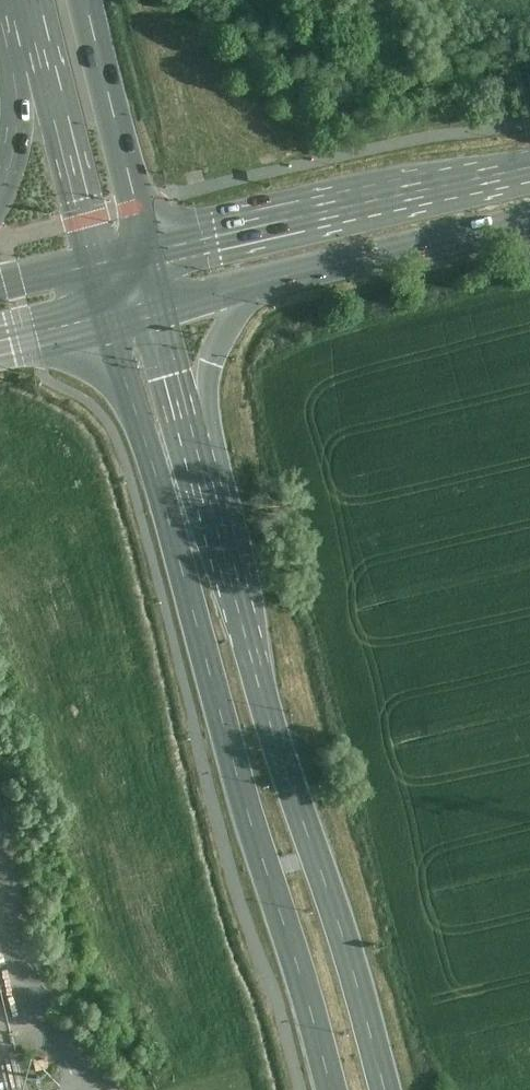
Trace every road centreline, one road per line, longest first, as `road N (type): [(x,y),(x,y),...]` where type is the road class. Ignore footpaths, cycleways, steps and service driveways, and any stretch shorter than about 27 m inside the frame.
road 1 (secondary): [(112,322),(329,1089)]
road 2 (secondary): [(386,1089),(255,671),(197,446)]
road 3 (tertiary): [(529,170),(147,254)]
road 4 (tertiary): [(244,290),(529,222)]
road 5 (motorway): [(136,206),(87,0)]
road 6 (motorway): [(43,68),(94,266)]
road 7 (tertiary): [(197,446),(224,335),(244,290)]
road 8 (secondary): [(197,446),(161,310)]
road 9 (motorway): [(43,68),(0,194)]

